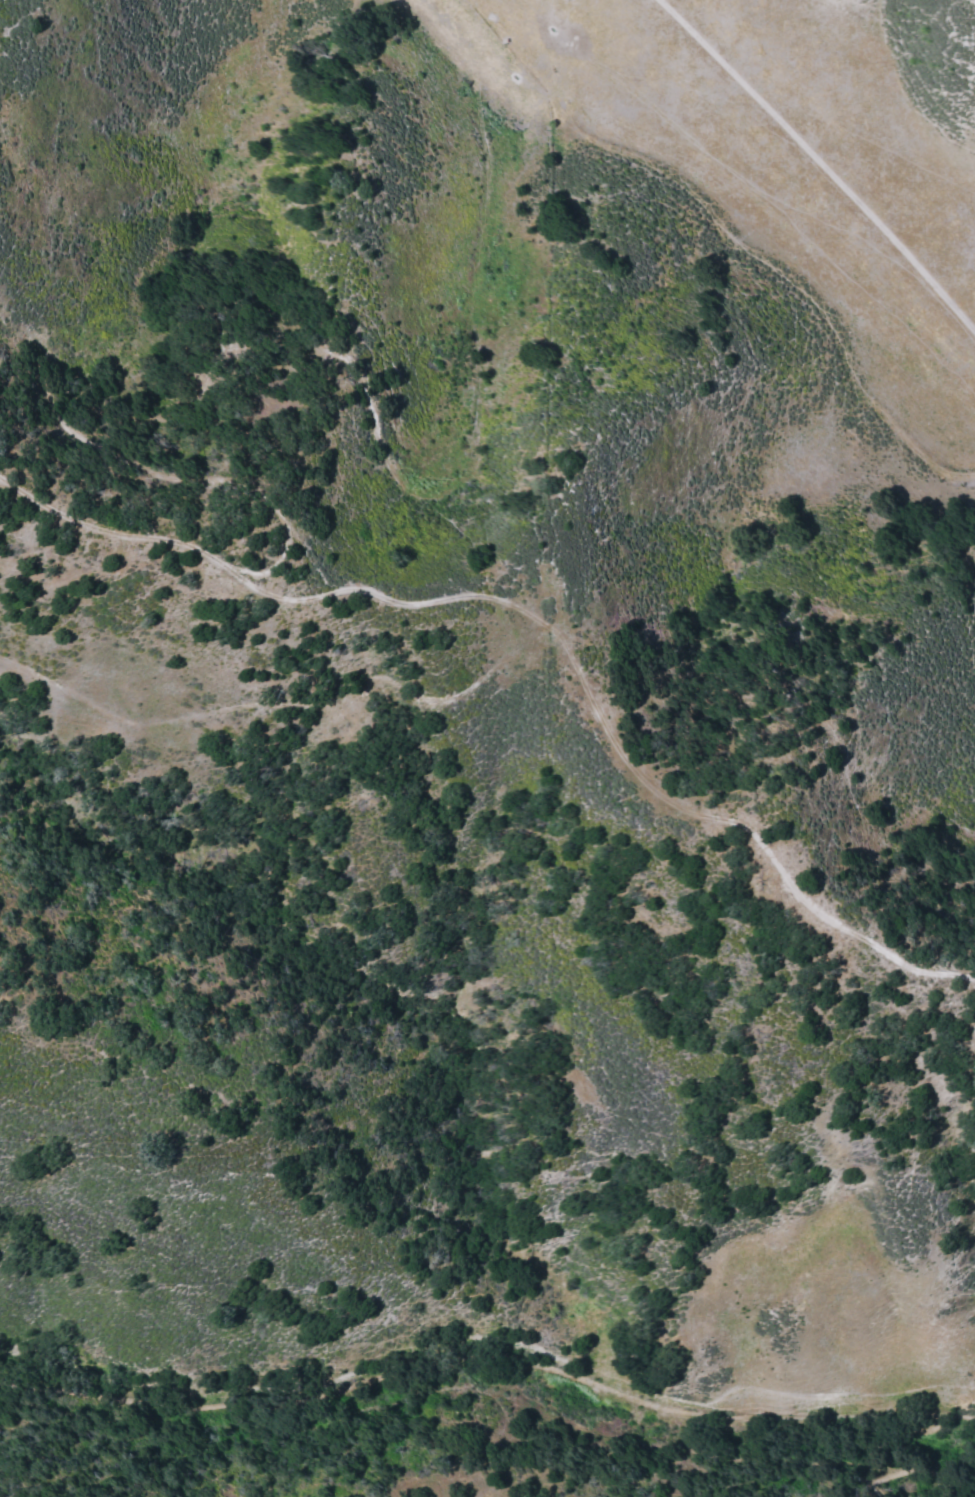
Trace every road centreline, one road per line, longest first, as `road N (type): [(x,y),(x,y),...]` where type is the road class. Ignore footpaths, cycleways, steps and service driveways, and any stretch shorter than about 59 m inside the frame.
road 1 (residential): [(662,0),(974,337)]

